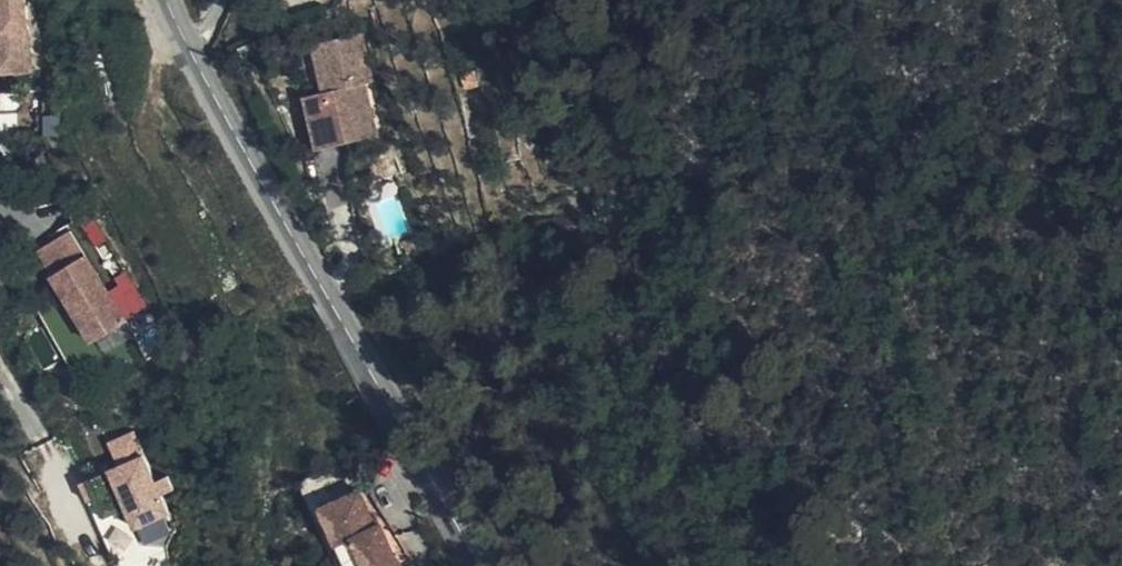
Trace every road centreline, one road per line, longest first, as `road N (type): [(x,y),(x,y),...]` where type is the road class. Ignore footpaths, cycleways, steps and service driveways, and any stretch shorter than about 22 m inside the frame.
road 1 (tertiary): [(169,0),(489,565)]

